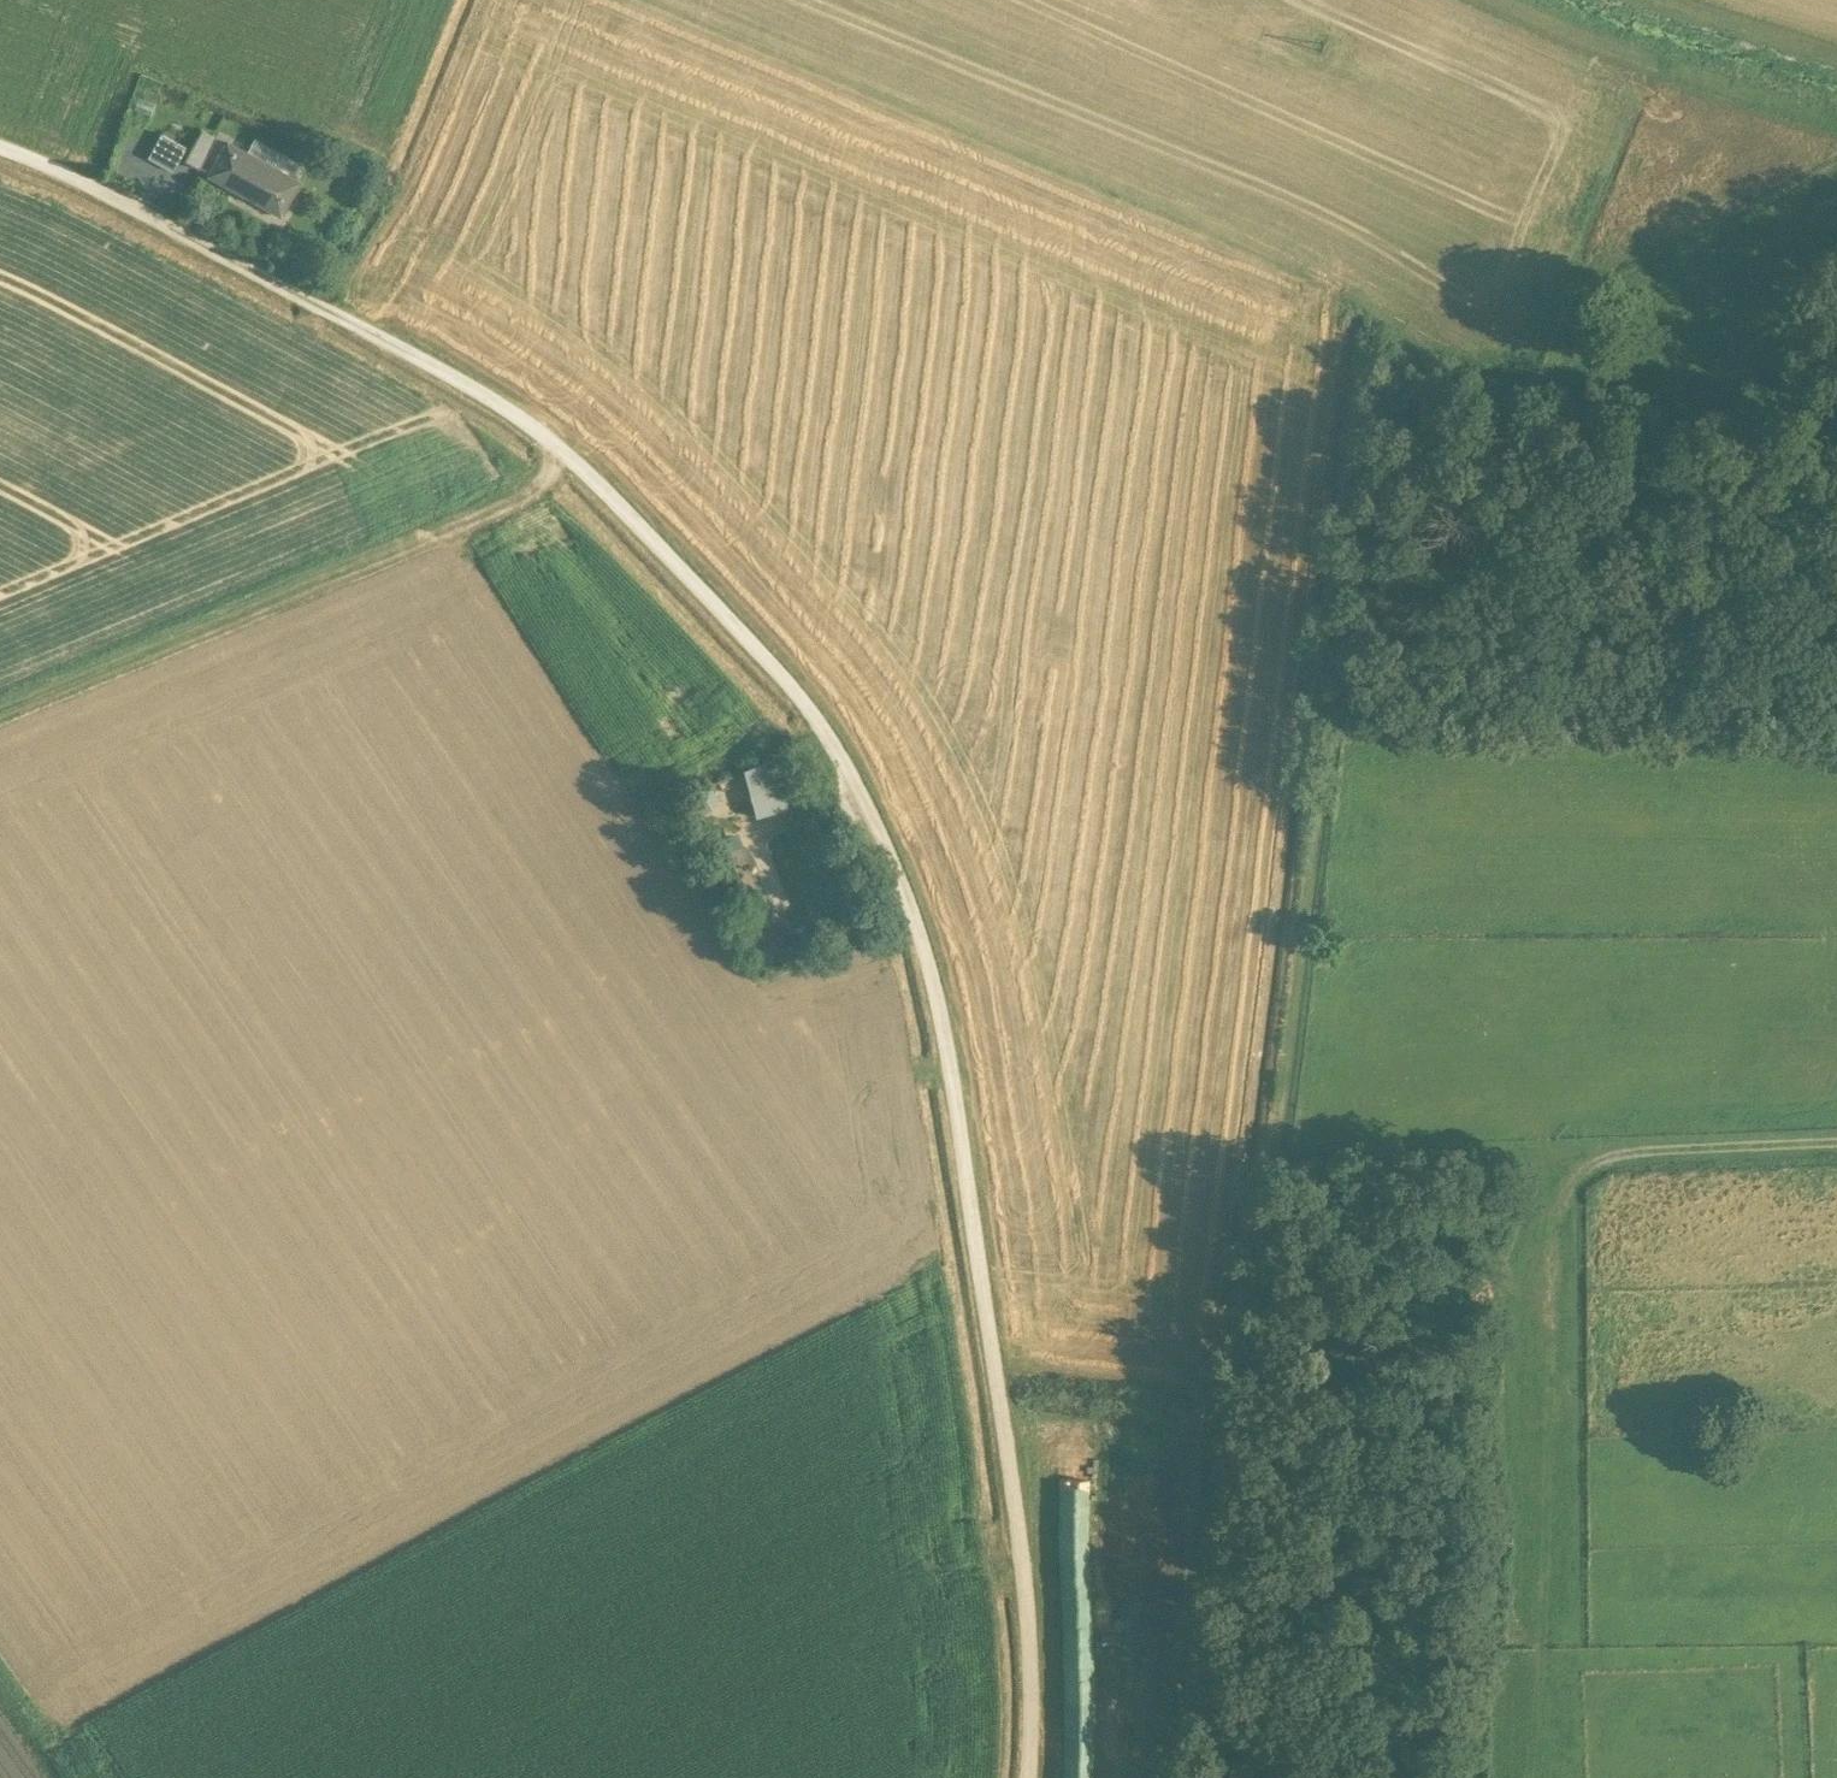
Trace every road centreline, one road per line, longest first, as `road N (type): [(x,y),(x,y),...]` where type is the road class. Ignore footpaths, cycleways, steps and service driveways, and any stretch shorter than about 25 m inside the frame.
road 1 (track): [(0,147),(427,360),(545,436),(753,636),(851,764),(917,893),(948,999),(1031,1516),(1028,1777)]

